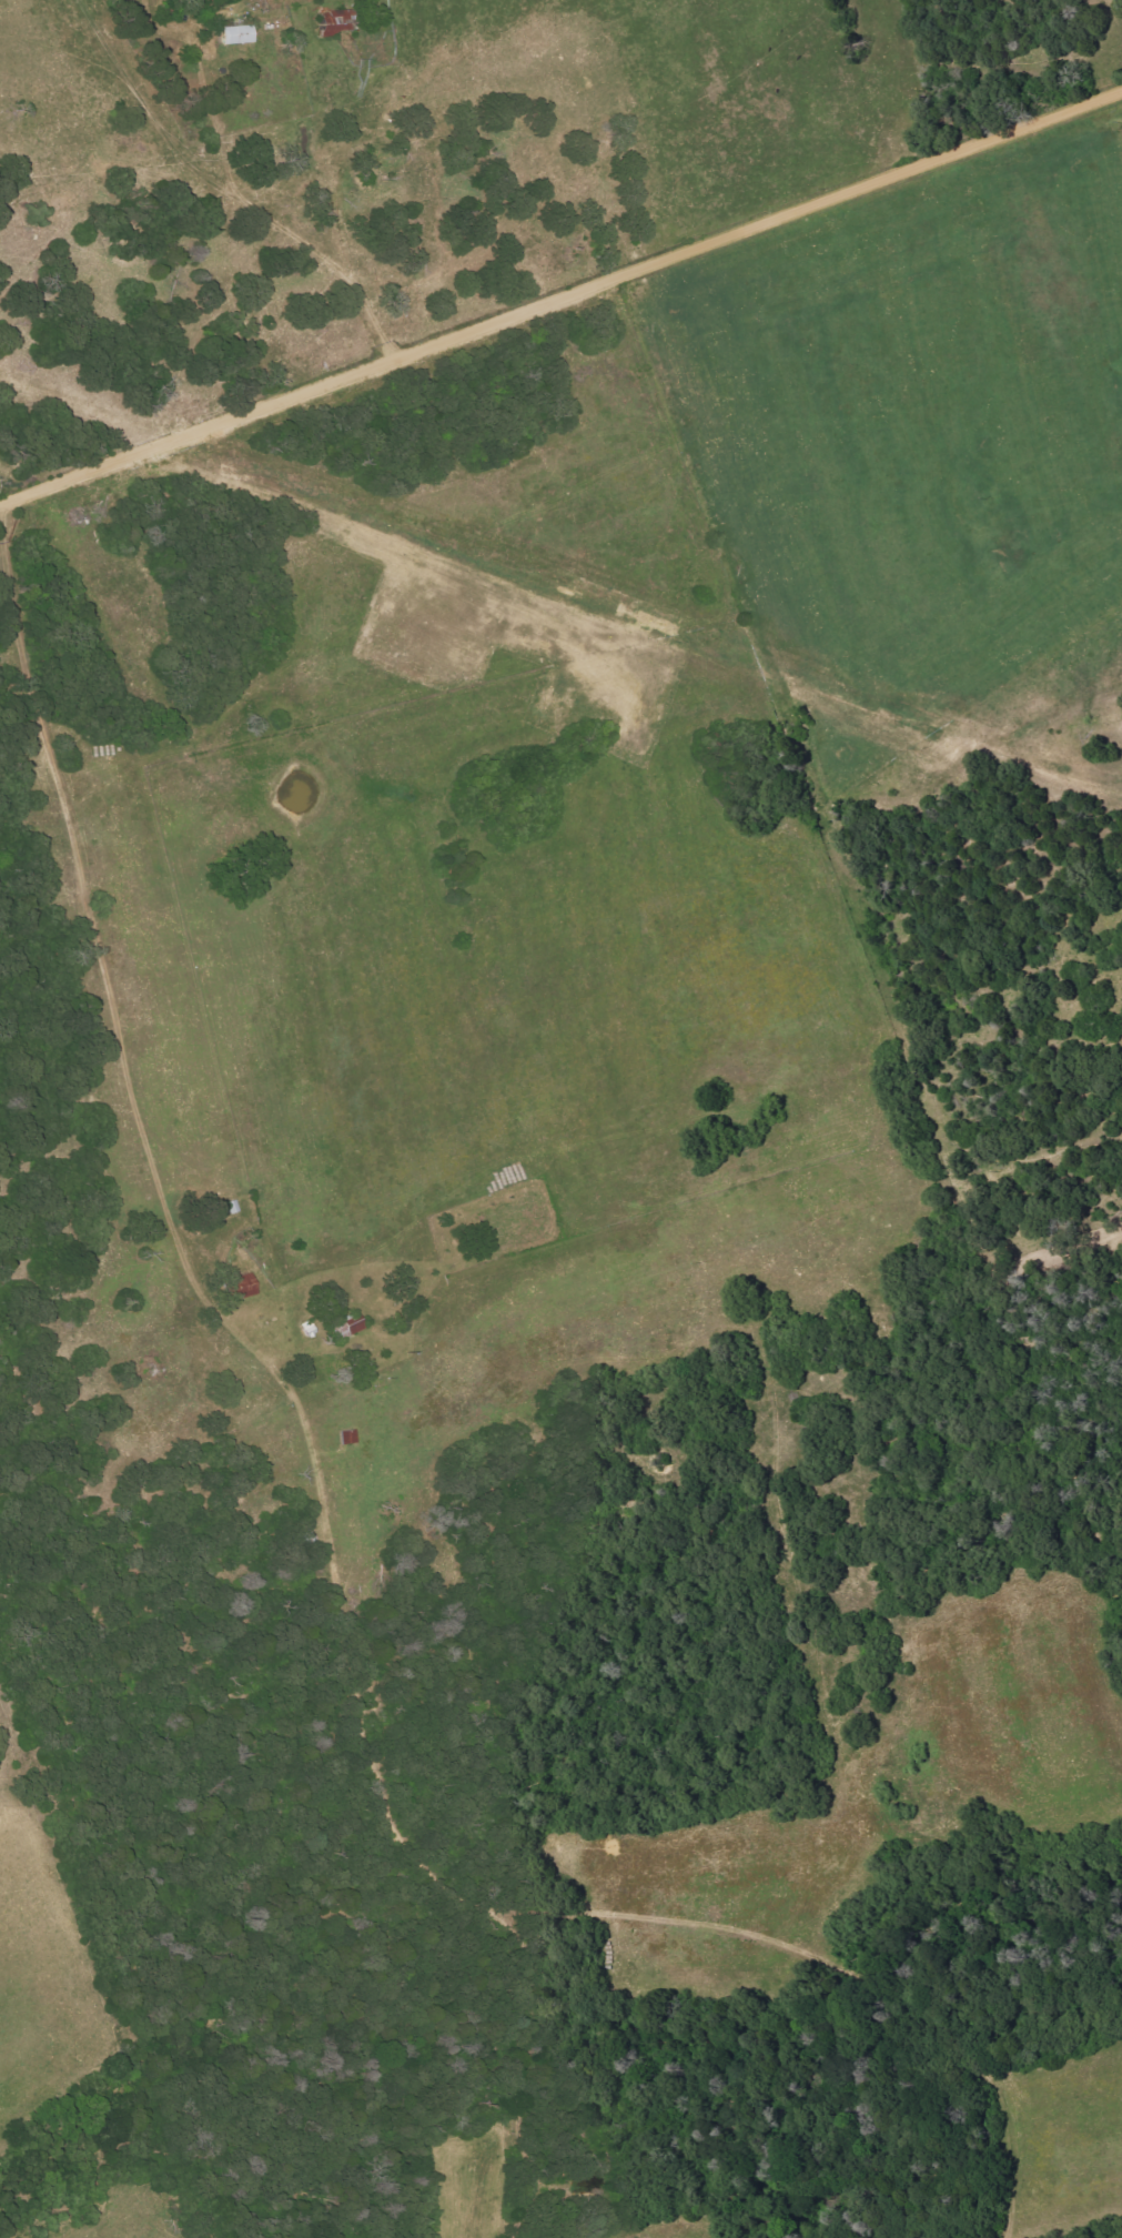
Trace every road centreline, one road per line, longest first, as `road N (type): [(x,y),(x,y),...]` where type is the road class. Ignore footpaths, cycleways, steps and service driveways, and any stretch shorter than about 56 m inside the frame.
road 1 (residential): [(0,503),(1121,93)]
road 2 (residential): [(0,840),(142,1302),(193,1341),(285,1355)]
road 3 (residential): [(276,403),(225,138),(192,38),(201,18),(234,12)]

